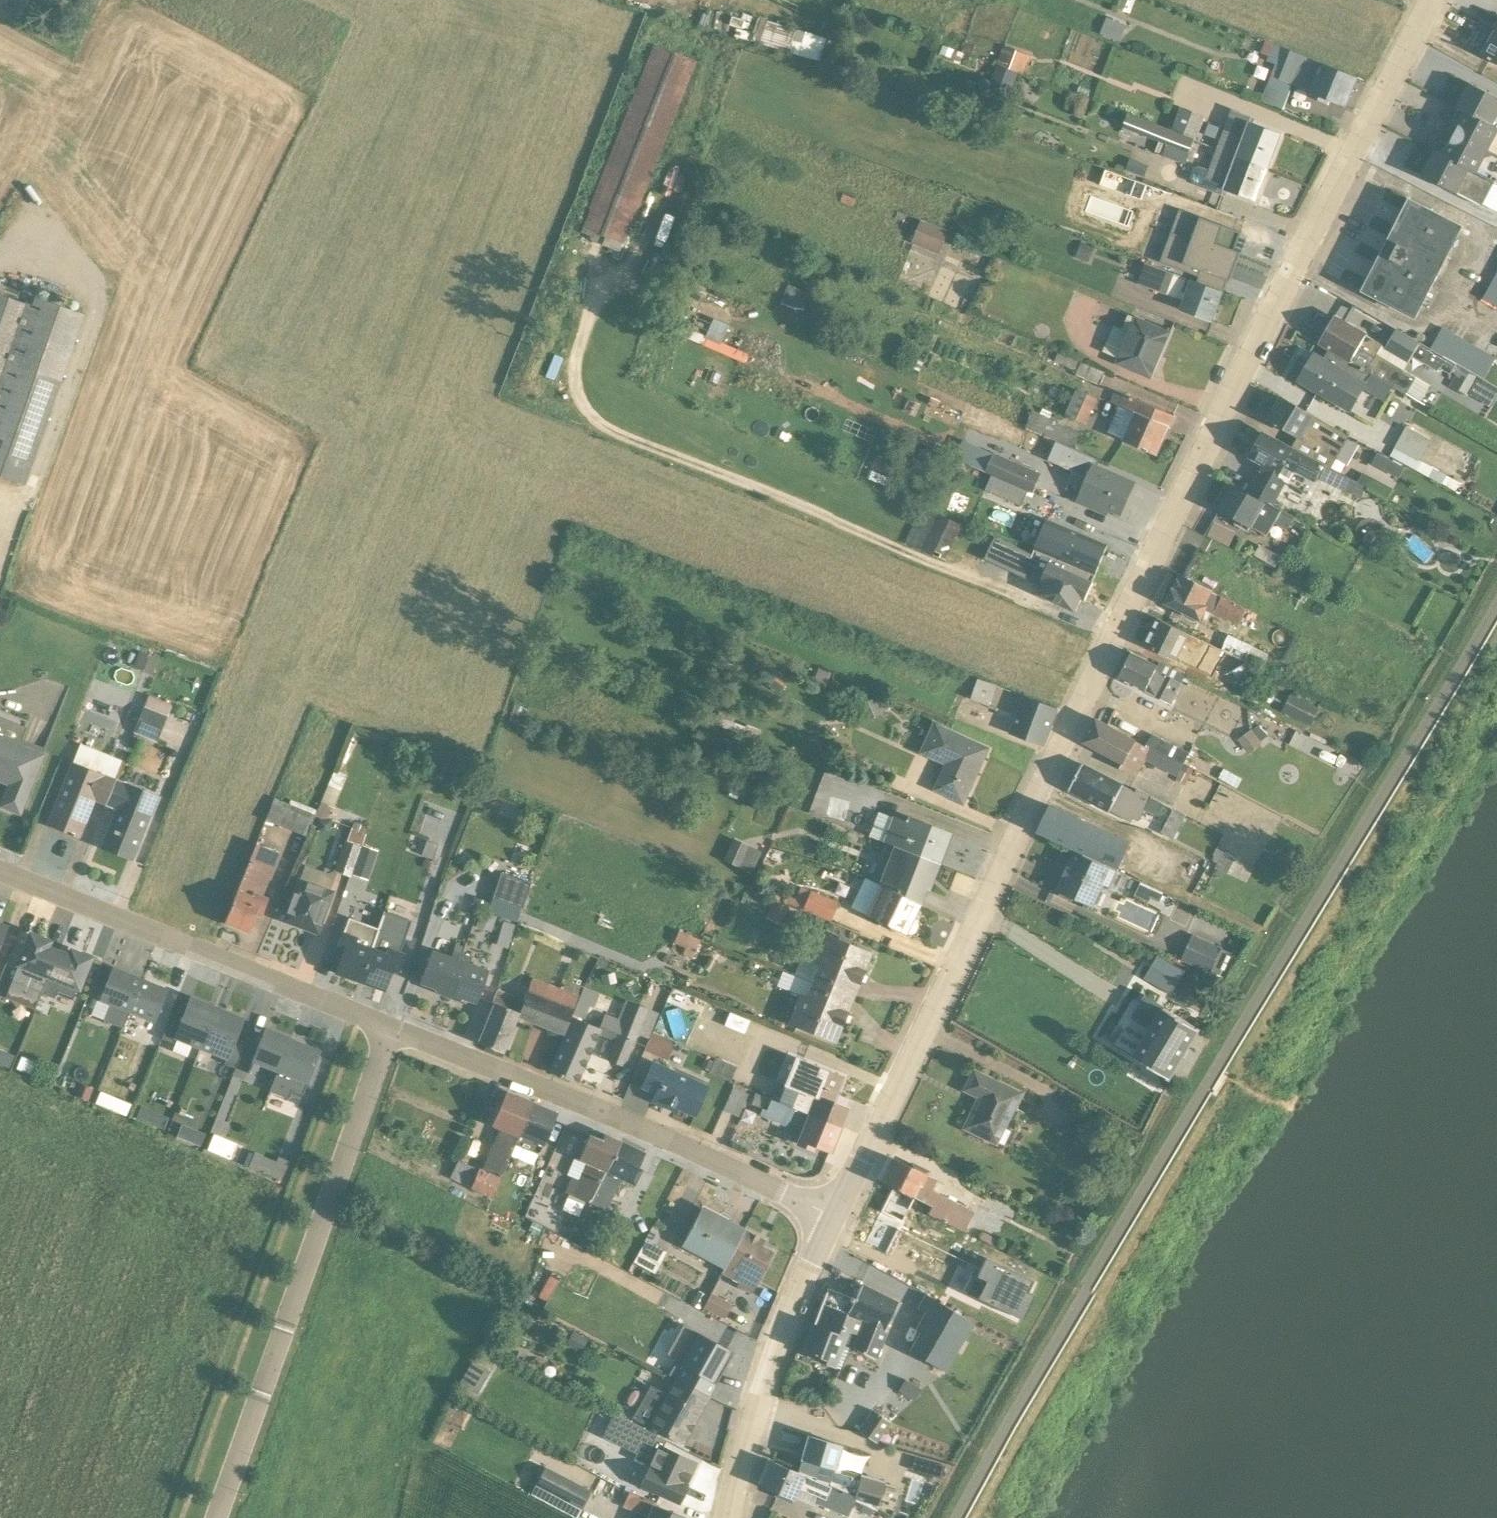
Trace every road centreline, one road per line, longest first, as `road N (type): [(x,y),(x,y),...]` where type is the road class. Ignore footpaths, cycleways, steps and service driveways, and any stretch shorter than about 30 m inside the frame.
road 1 (tertiary): [(833,1215),(1432,0)]
road 2 (unclassified): [(382,1023),(209,1517)]
road 3 (residential): [(382,1023),(833,1215)]
road 4 (residential): [(0,869),(382,1023)]
road 5 (tertiary): [(726,1517),(772,1355),(833,1215)]

